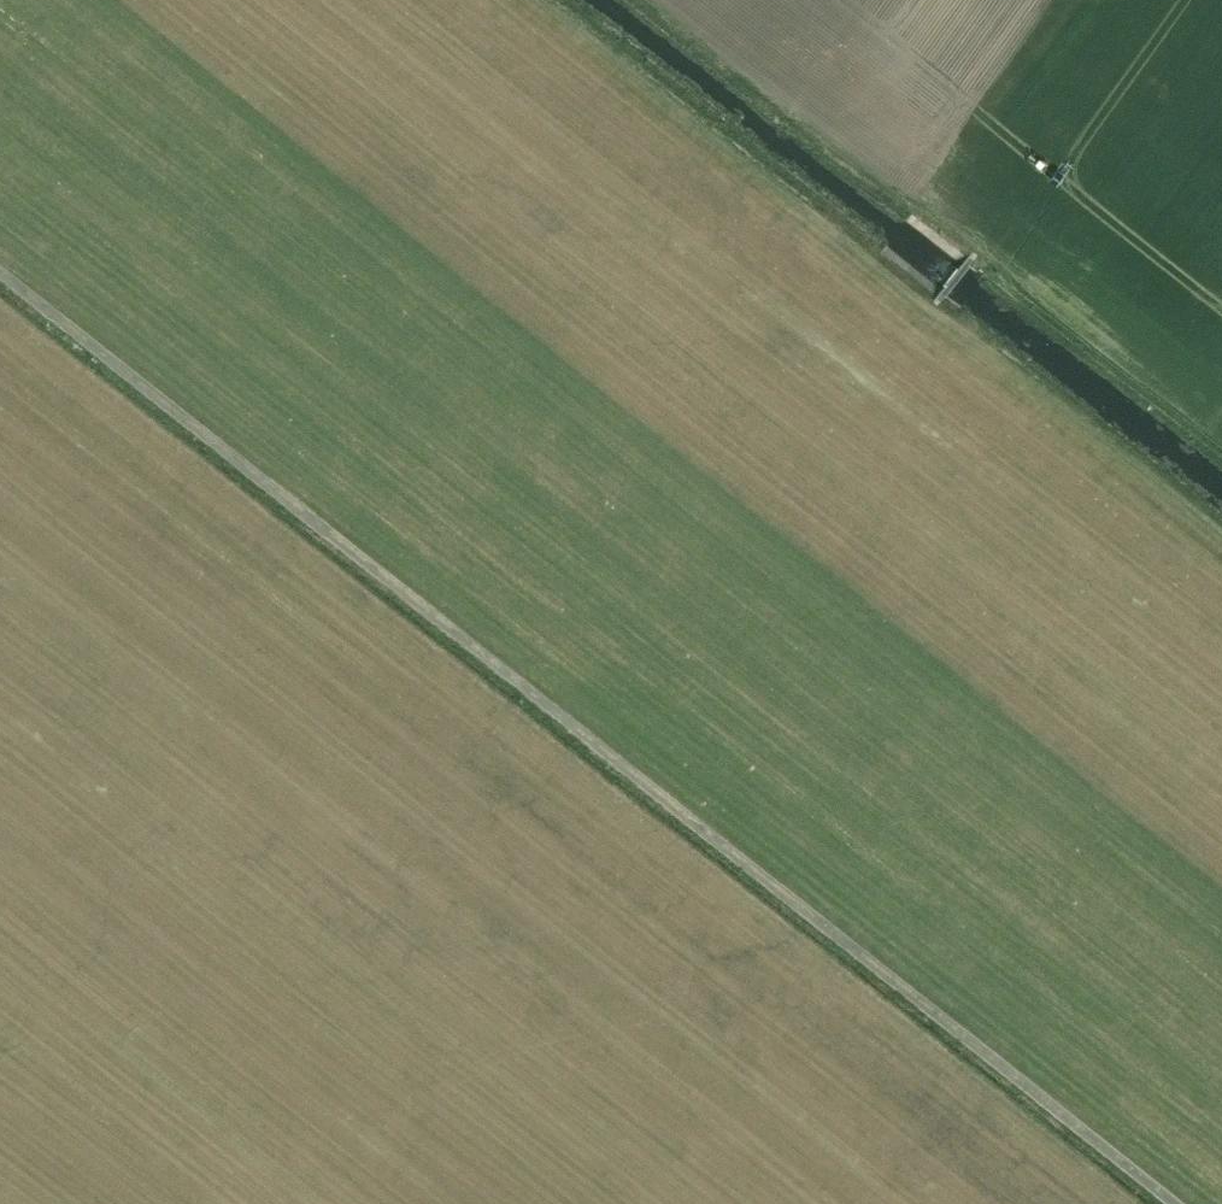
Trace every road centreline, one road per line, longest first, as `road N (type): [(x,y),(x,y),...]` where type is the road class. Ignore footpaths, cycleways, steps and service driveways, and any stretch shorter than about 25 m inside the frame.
road 1 (track): [(1169,1203),(0,276)]
road 2 (track): [(557,0),(922,302),(1221,530)]

